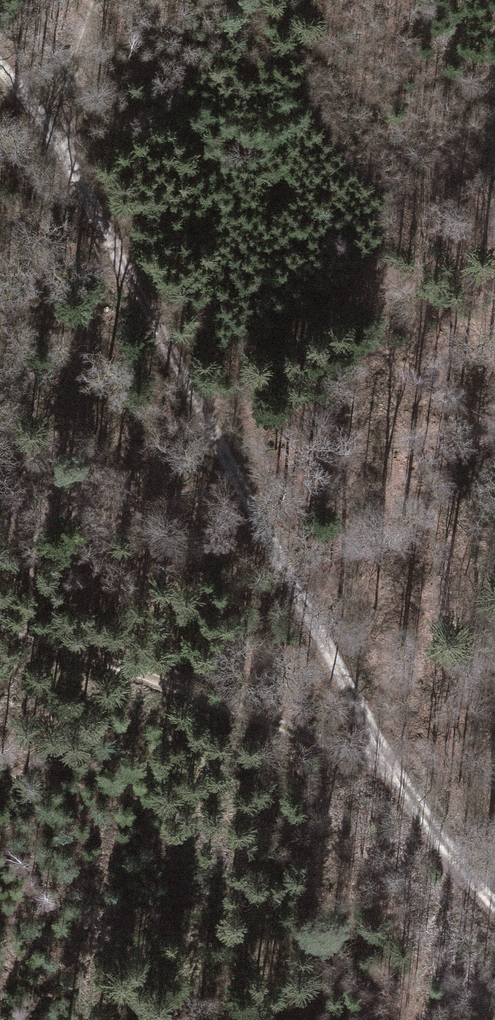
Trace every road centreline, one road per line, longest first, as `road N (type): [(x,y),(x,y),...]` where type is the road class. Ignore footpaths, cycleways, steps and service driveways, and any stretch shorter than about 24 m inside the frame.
road 1 (track): [(494,896),(376,749),(186,376),(51,140),(0,87)]
road 2 (track): [(0,615),(376,749)]
road 3 (track): [(51,140),(97,0)]

